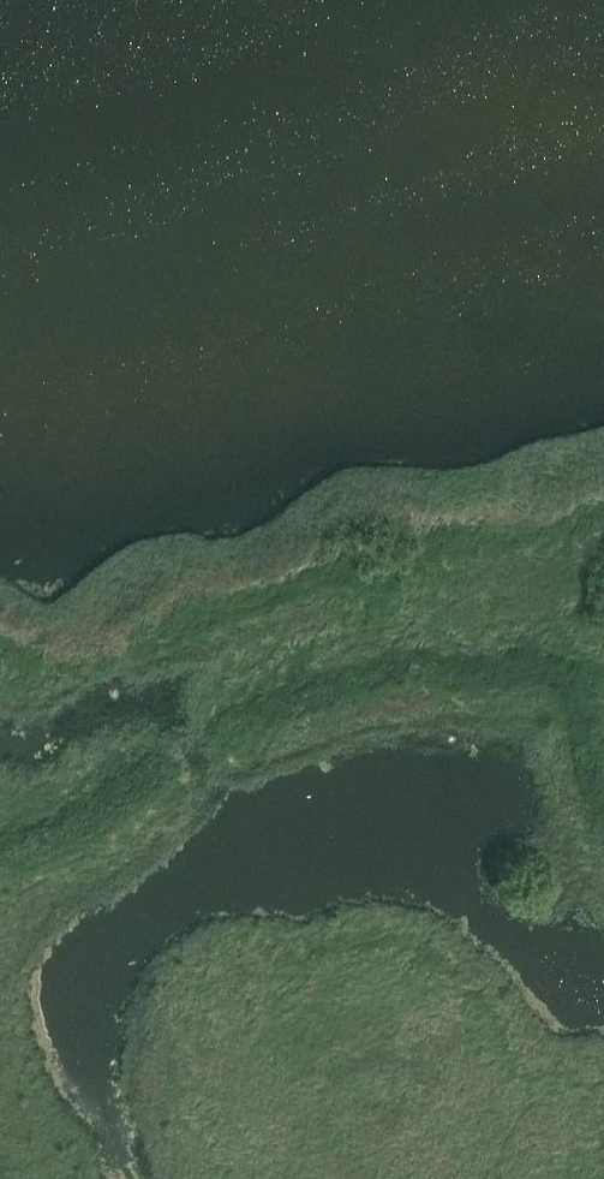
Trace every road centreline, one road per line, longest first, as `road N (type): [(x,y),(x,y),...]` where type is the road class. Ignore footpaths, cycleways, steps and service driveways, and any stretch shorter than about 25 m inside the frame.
road 1 (track): [(603,808),(562,683),(520,675),(393,676),(208,739),(87,826),(0,861)]

